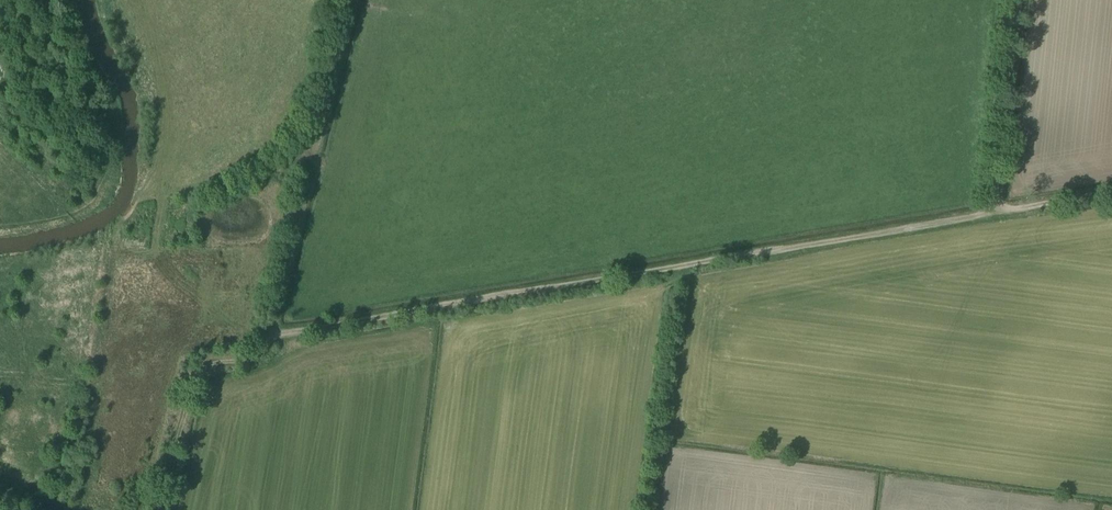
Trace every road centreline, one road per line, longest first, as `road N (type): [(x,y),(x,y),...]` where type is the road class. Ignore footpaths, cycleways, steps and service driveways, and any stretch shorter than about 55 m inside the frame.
road 1 (track): [(995,213),(273,333),(254,355),(217,363),(199,380),(164,509)]
road 2 (track): [(995,213),(1015,0)]

